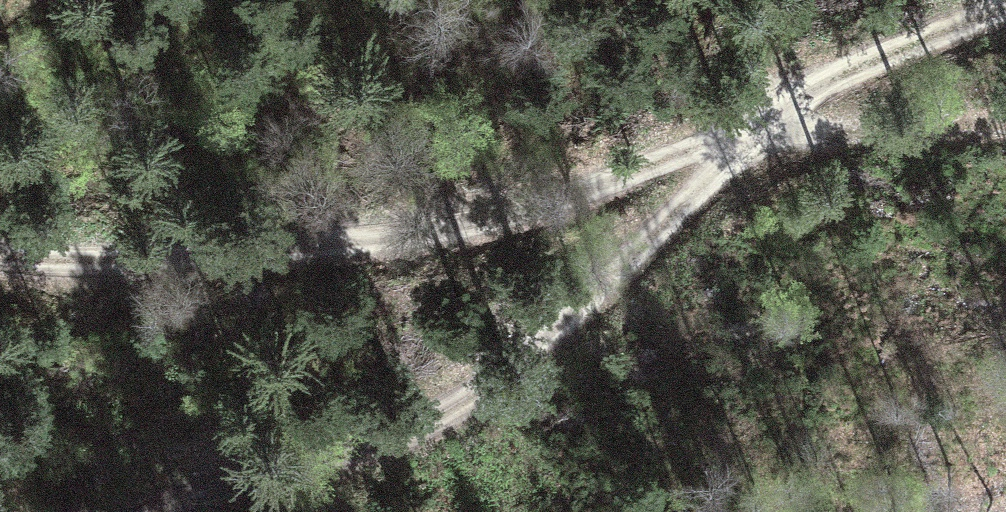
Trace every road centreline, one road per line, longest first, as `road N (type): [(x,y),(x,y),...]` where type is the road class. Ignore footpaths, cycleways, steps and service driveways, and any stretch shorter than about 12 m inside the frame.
road 1 (track): [(0,253),(148,253),(472,224),(586,190),(766,108)]
road 2 (track): [(145,511),(226,476),(431,431),(697,195),(742,150),(766,108)]
road 3 (track): [(766,108),(806,77),(1005,0)]

